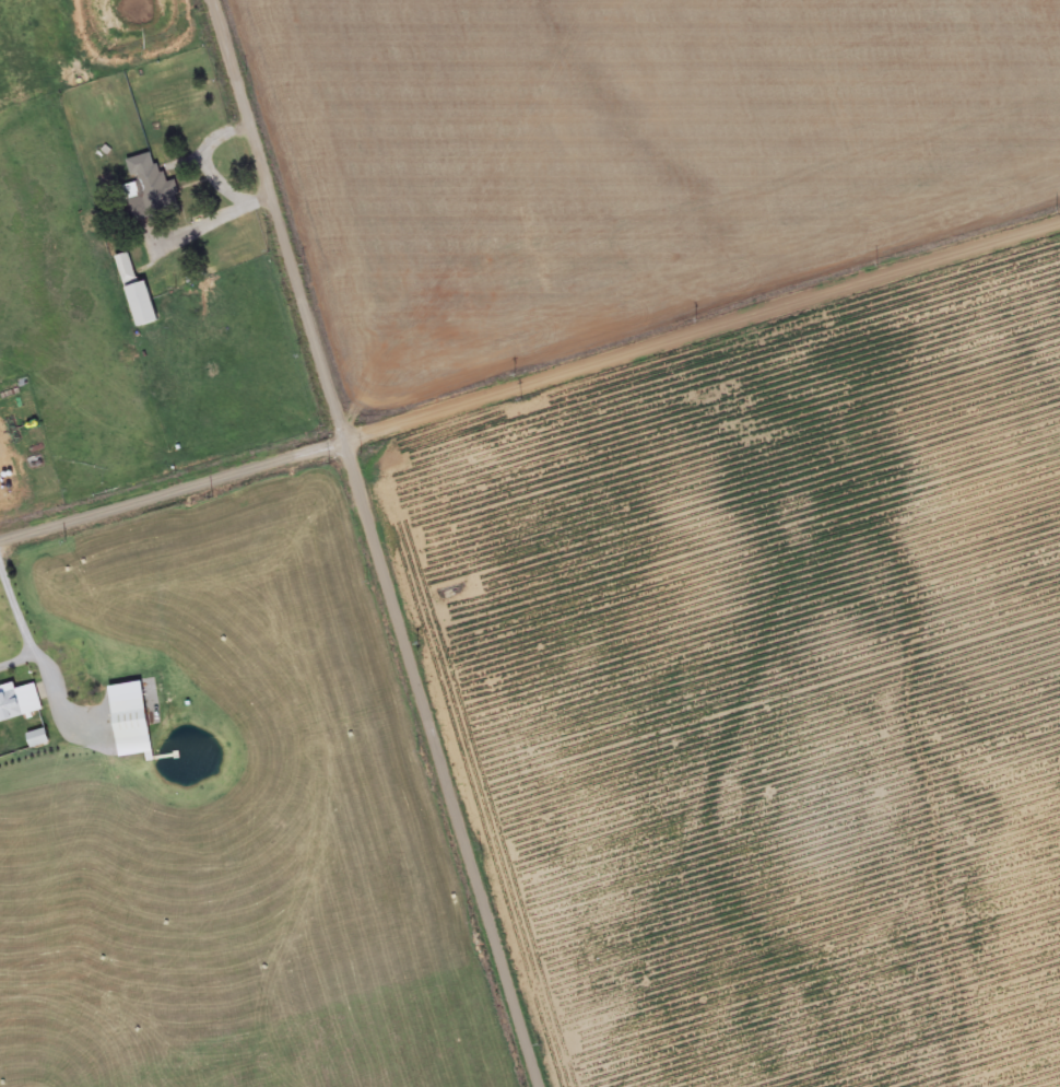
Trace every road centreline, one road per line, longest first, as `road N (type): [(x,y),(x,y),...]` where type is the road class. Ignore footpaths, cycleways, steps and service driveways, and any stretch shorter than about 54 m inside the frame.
road 1 (residential): [(543,1086),(218,0)]
road 2 (residential): [(0,539),(1059,218)]

